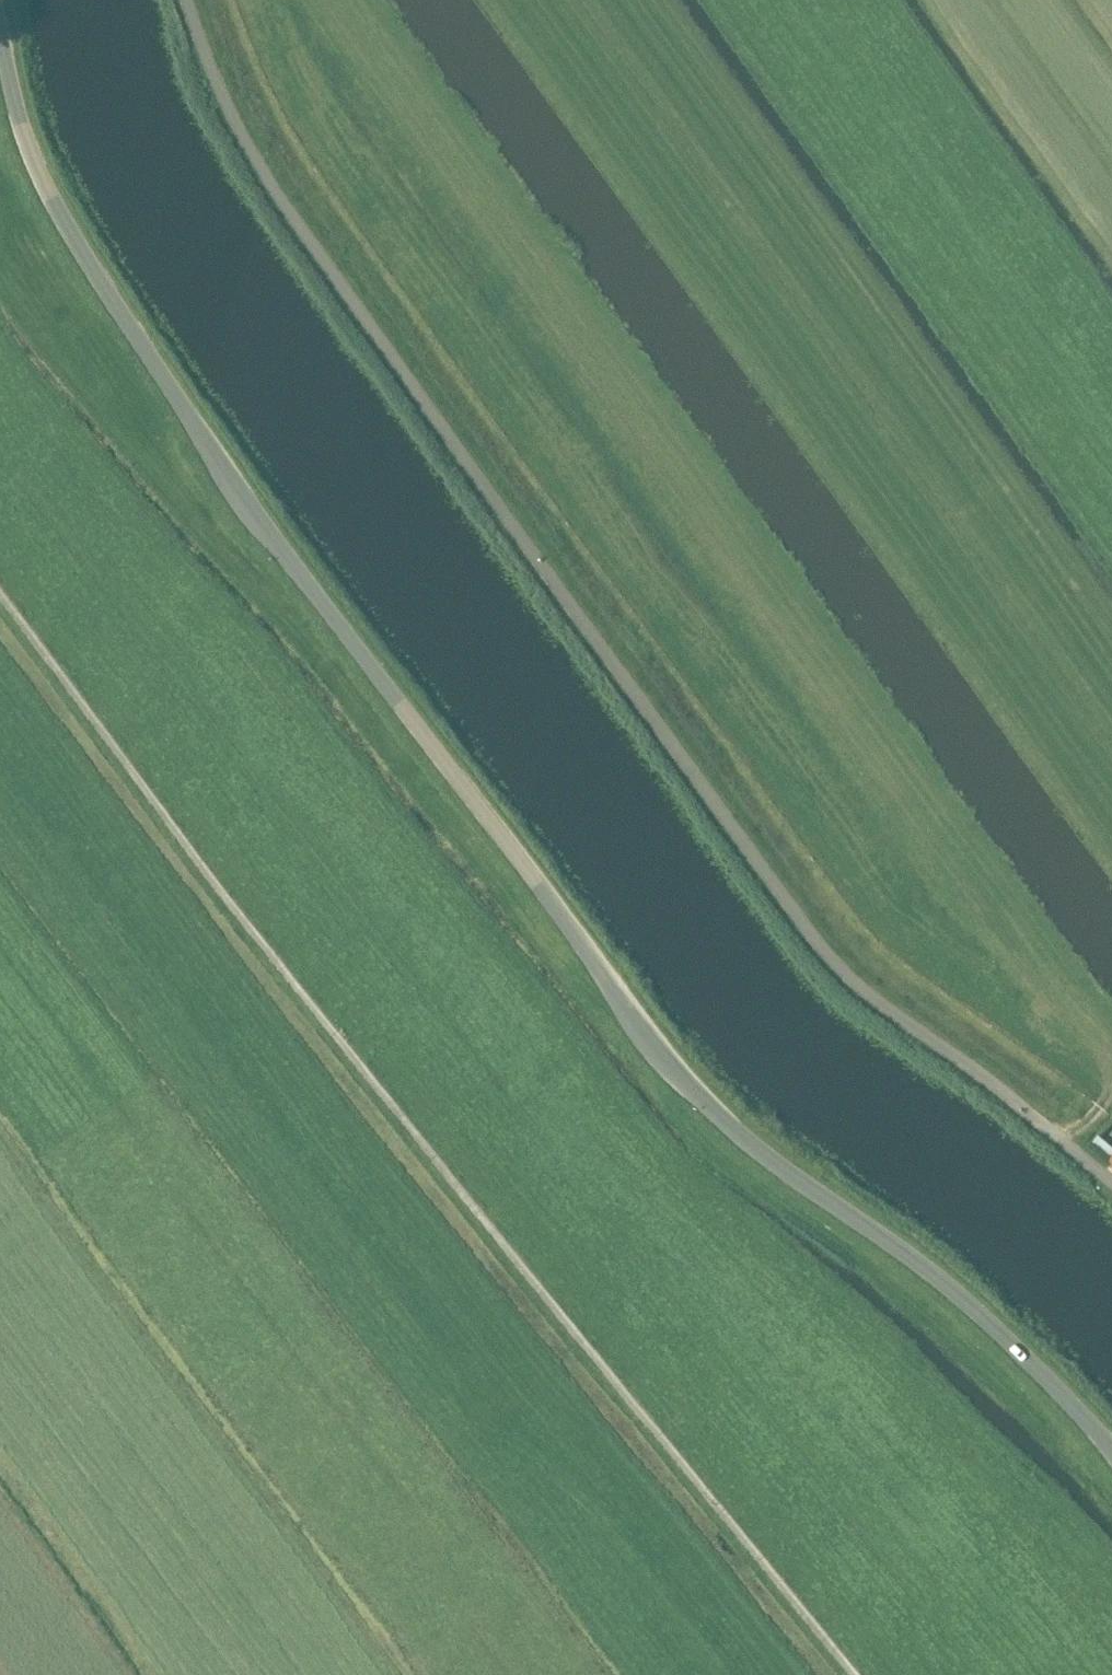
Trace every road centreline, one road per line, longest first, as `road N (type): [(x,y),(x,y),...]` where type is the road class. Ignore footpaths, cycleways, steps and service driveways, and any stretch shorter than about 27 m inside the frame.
road 1 (tertiary): [(1111,1447),(981,1315),(759,1150),(651,1039),(241,490),(136,336),(34,162),(0,32)]
road 2 (unclassified): [(1111,1181),(910,1035),(832,968),(769,887),(256,176),(185,0)]
road 3 (track): [(853,1674),(532,1282),(0,591)]

